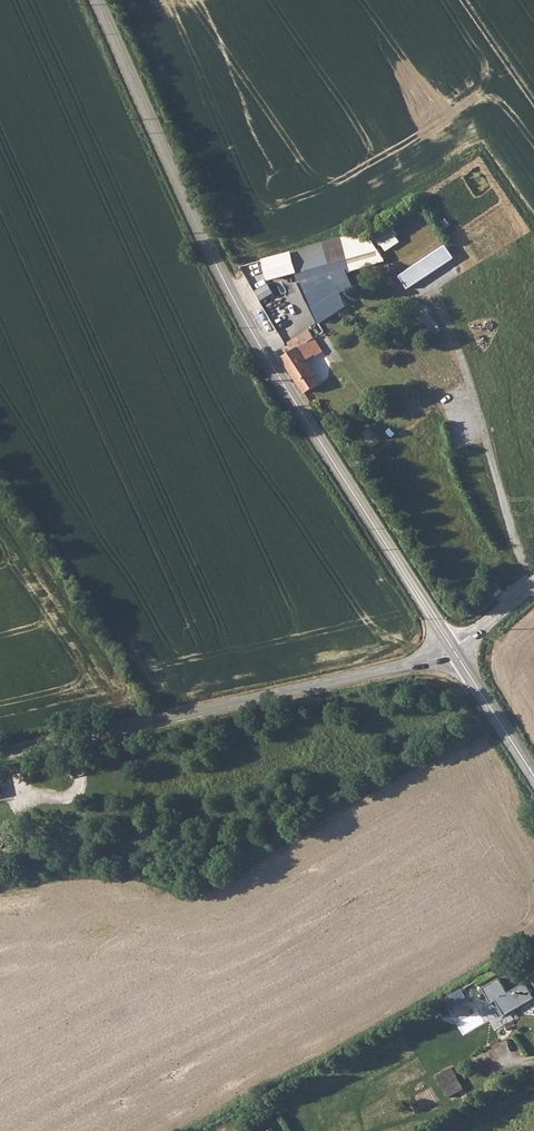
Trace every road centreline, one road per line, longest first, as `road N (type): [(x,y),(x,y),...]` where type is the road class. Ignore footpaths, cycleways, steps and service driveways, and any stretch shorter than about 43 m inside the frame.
road 1 (tertiary): [(453,651),(271,368),(96,0)]
road 2 (unclassified): [(453,651),(0,755)]
road 3 (tertiary): [(533,778),(453,651)]

